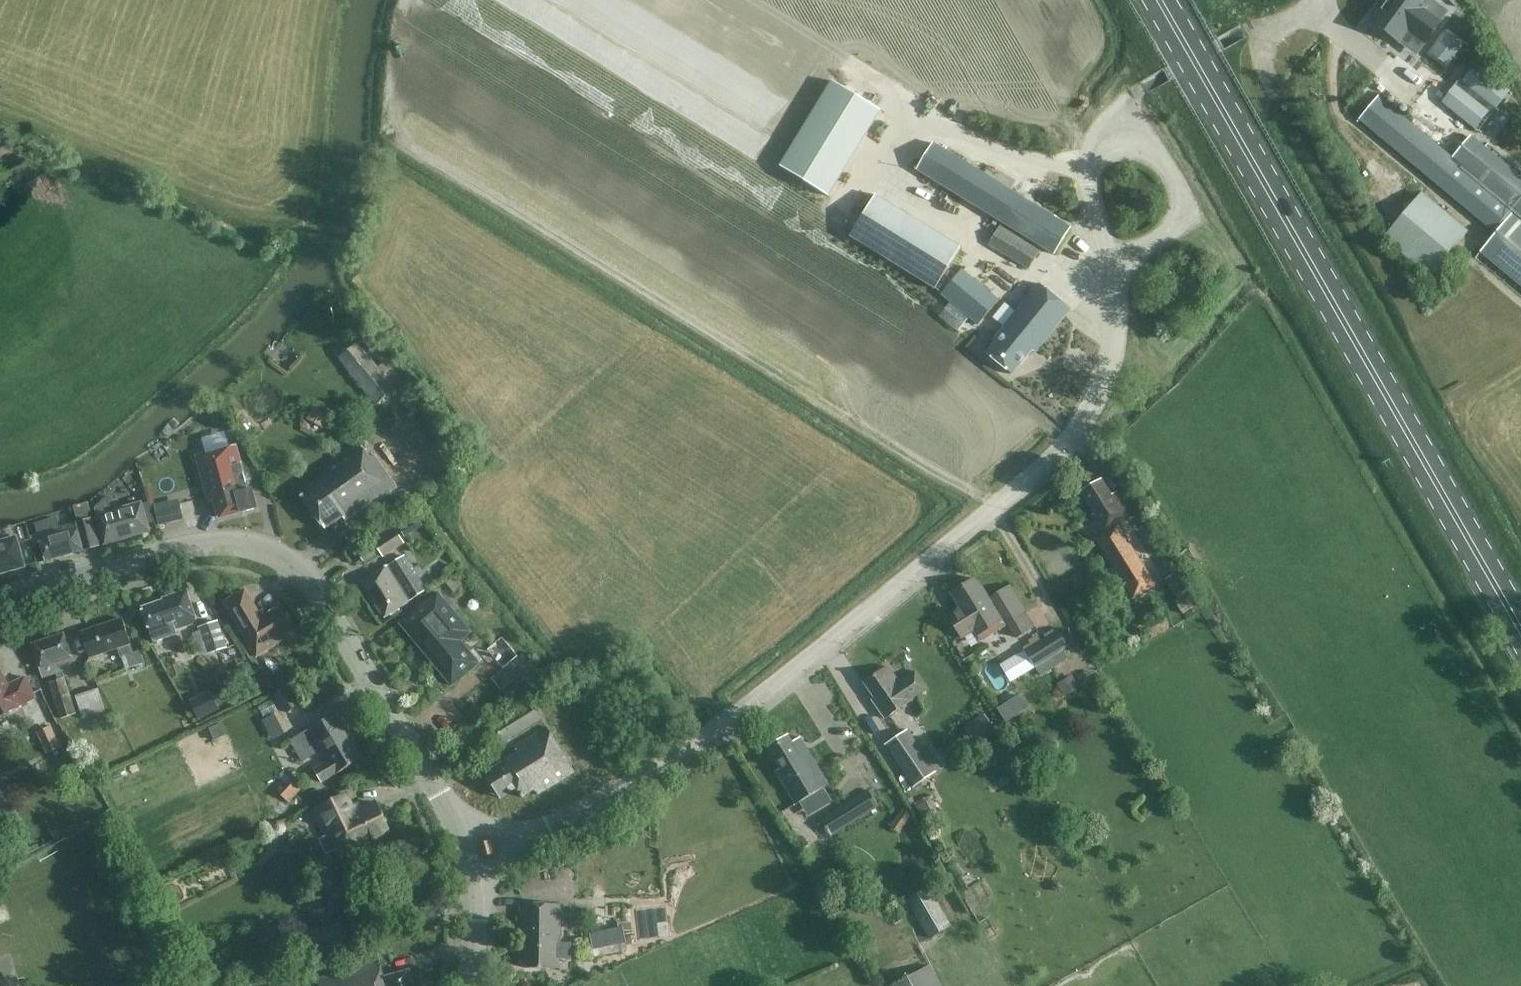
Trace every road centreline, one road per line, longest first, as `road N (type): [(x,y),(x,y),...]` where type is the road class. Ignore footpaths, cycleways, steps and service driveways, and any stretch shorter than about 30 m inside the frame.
road 1 (unclassified): [(520,840),(643,774),(1019,488),(1067,441),(1104,381),(1117,328),(1090,155),(1103,120),(1132,93)]
road 2 (trunk): [(1520,631),(1161,0)]
road 3 (tertiary): [(449,811),(317,592),(279,556),(240,543),(200,543),(0,601)]

